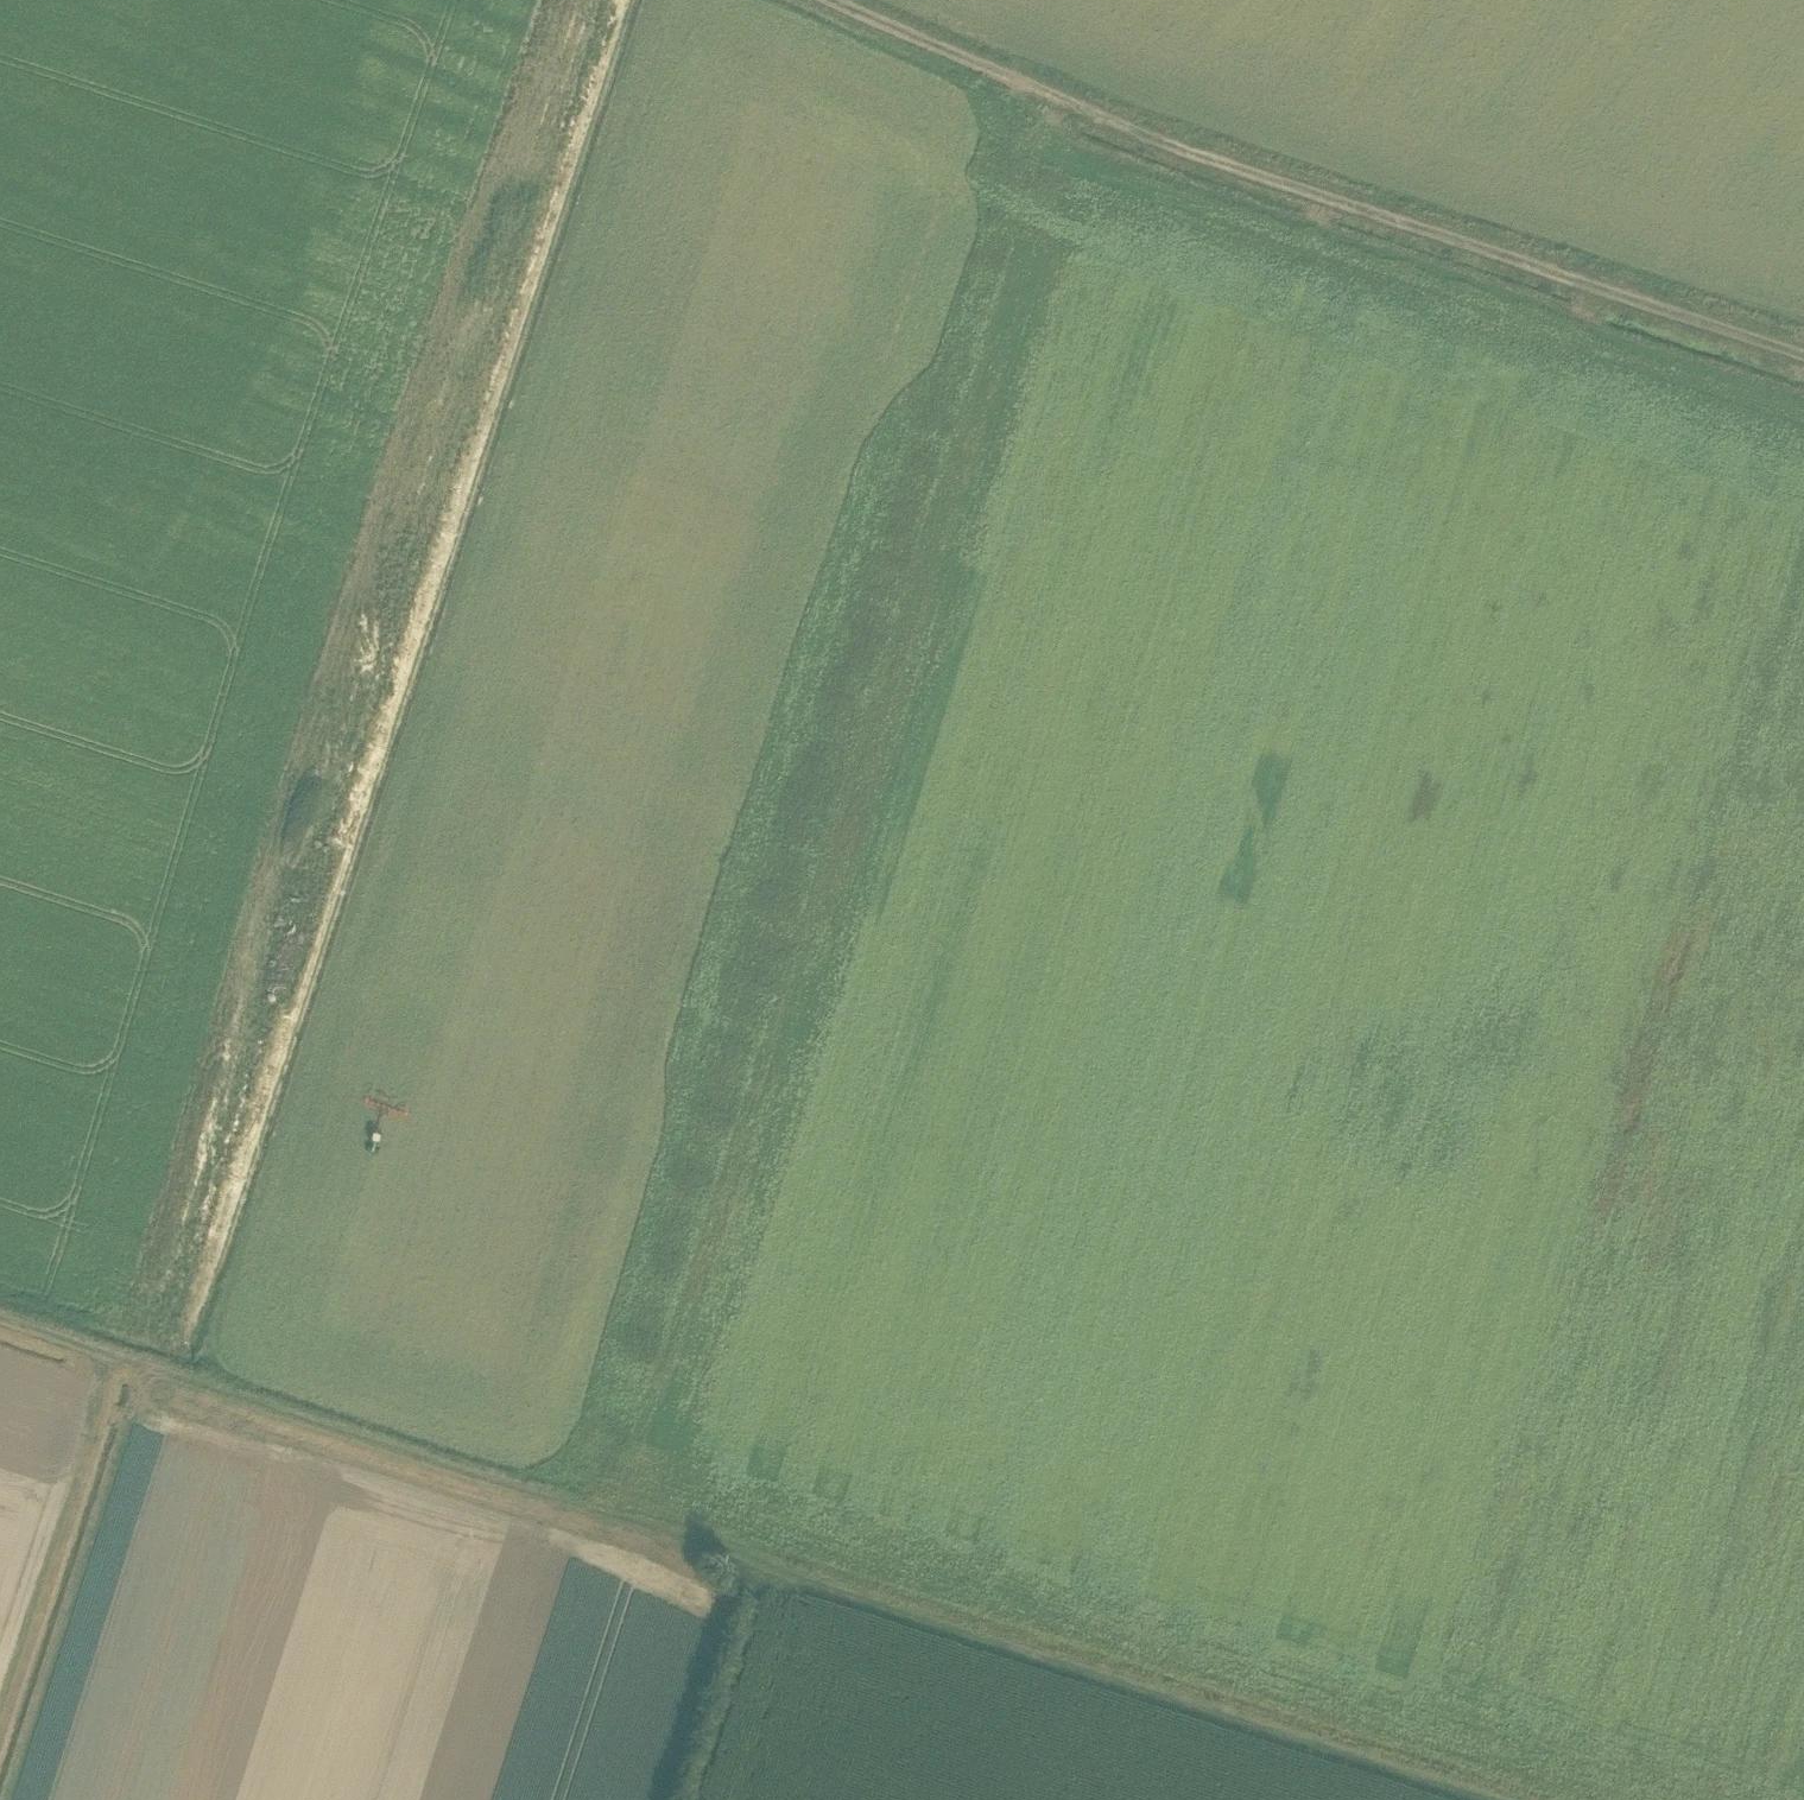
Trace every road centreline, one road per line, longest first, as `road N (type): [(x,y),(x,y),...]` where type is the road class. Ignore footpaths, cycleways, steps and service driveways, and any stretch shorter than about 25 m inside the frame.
road 1 (track): [(1468,1799),(0,1320)]
road 2 (track): [(846,0),(1167,143),(1803,353)]

